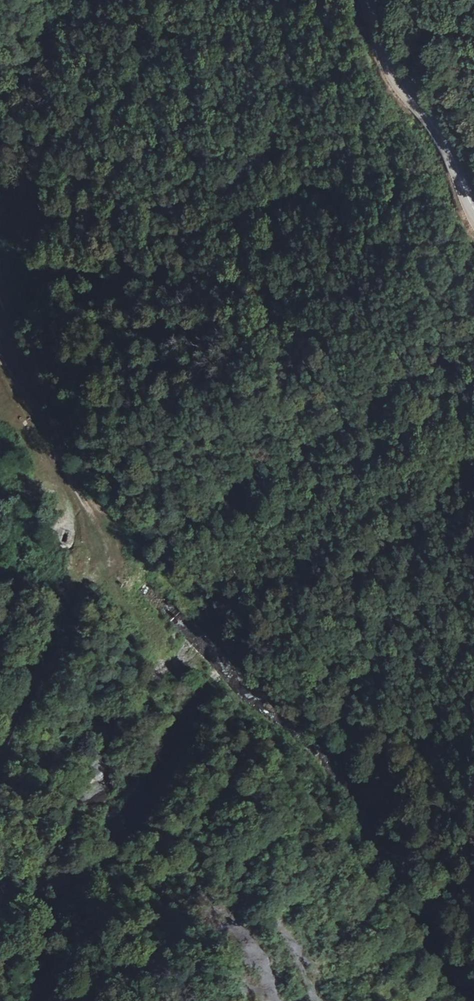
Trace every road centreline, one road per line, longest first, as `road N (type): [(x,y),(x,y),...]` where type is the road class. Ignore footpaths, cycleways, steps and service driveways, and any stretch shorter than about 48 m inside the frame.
road 1 (secondary): [(473,208),(439,133),(400,82),(371,0)]

